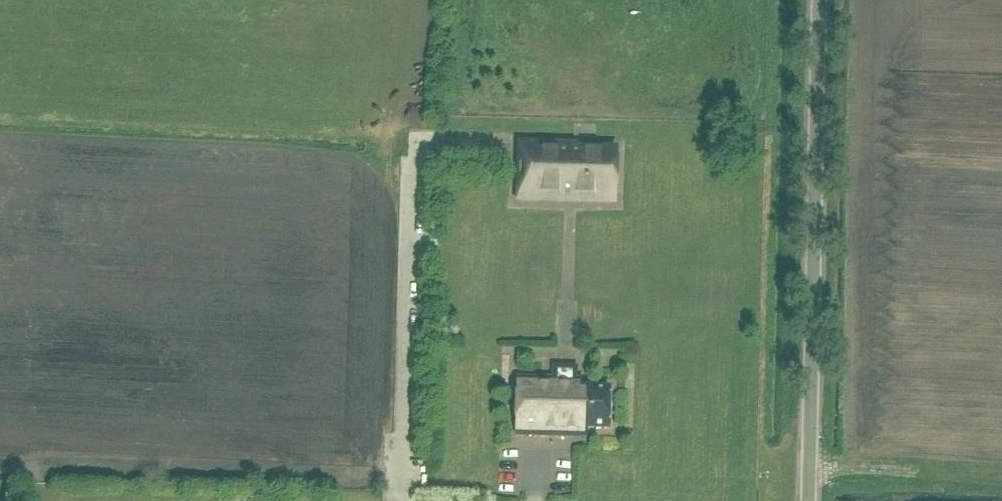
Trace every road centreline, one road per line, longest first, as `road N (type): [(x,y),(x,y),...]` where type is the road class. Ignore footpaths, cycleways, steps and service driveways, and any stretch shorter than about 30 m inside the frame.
road 1 (unclassified): [(807,500),(818,0)]

